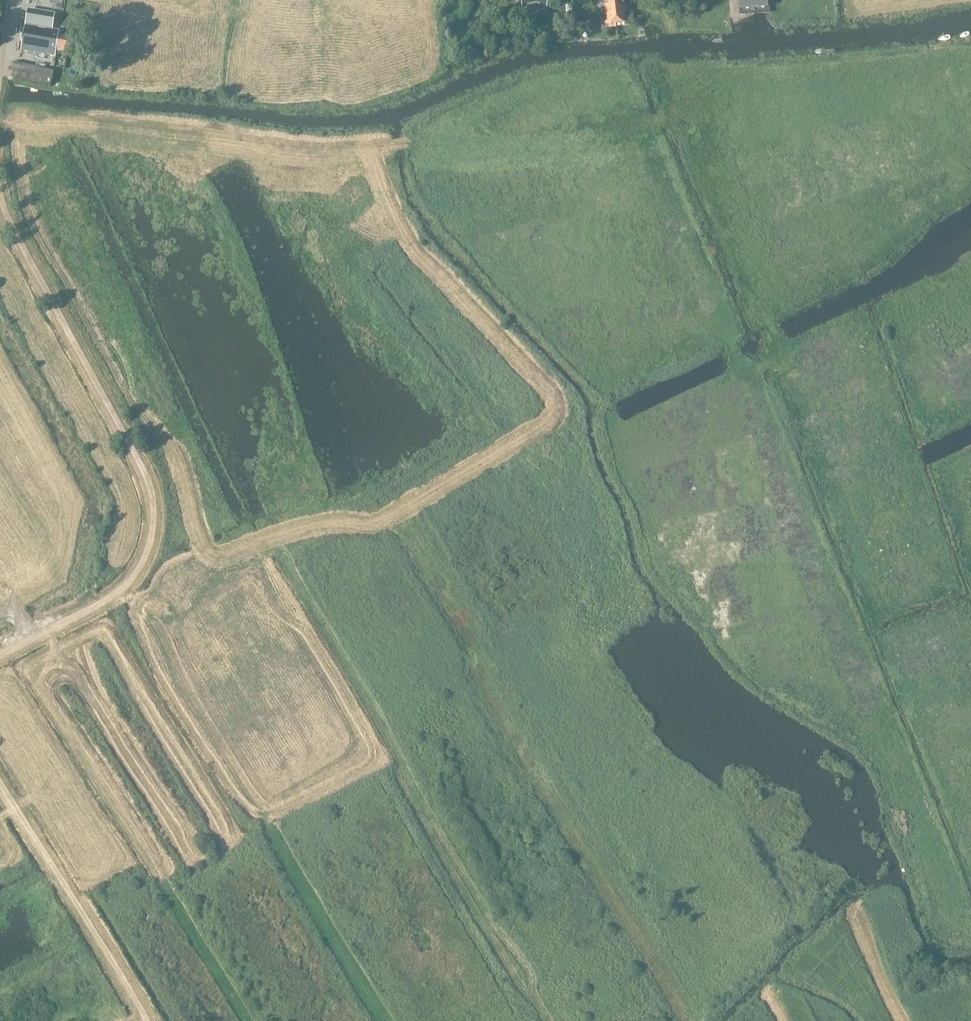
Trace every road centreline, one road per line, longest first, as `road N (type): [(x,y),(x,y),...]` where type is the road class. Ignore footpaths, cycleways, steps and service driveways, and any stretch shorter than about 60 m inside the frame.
road 1 (track): [(0,655),(122,590),(143,561),(153,516),(143,471),(0,195)]
road 2 (track): [(147,1020),(0,784)]

